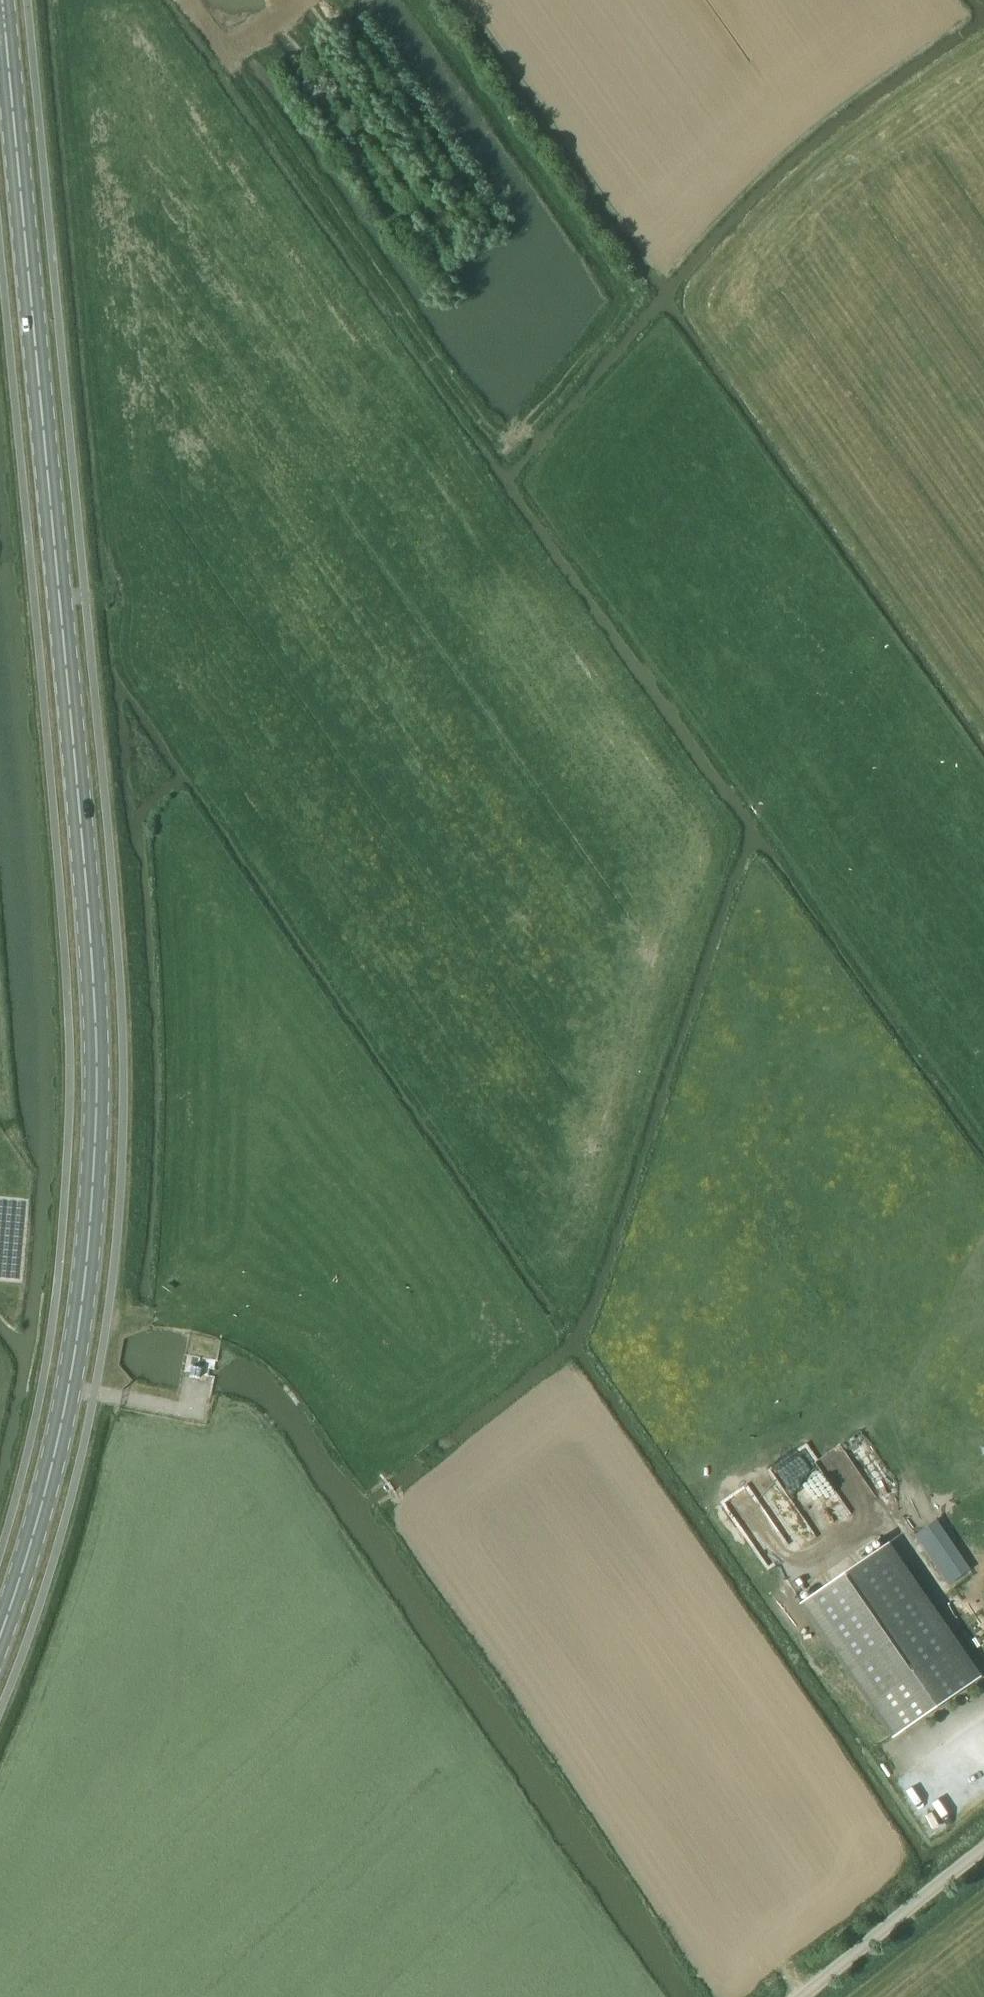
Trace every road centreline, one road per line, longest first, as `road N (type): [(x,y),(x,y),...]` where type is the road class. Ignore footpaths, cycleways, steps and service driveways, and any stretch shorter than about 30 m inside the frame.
road 1 (primary): [(0,1640),(29,1565),(74,1386),(98,1191),(99,1006),(4,0)]
road 2 (unclassified): [(798,1996),(983,1845)]

